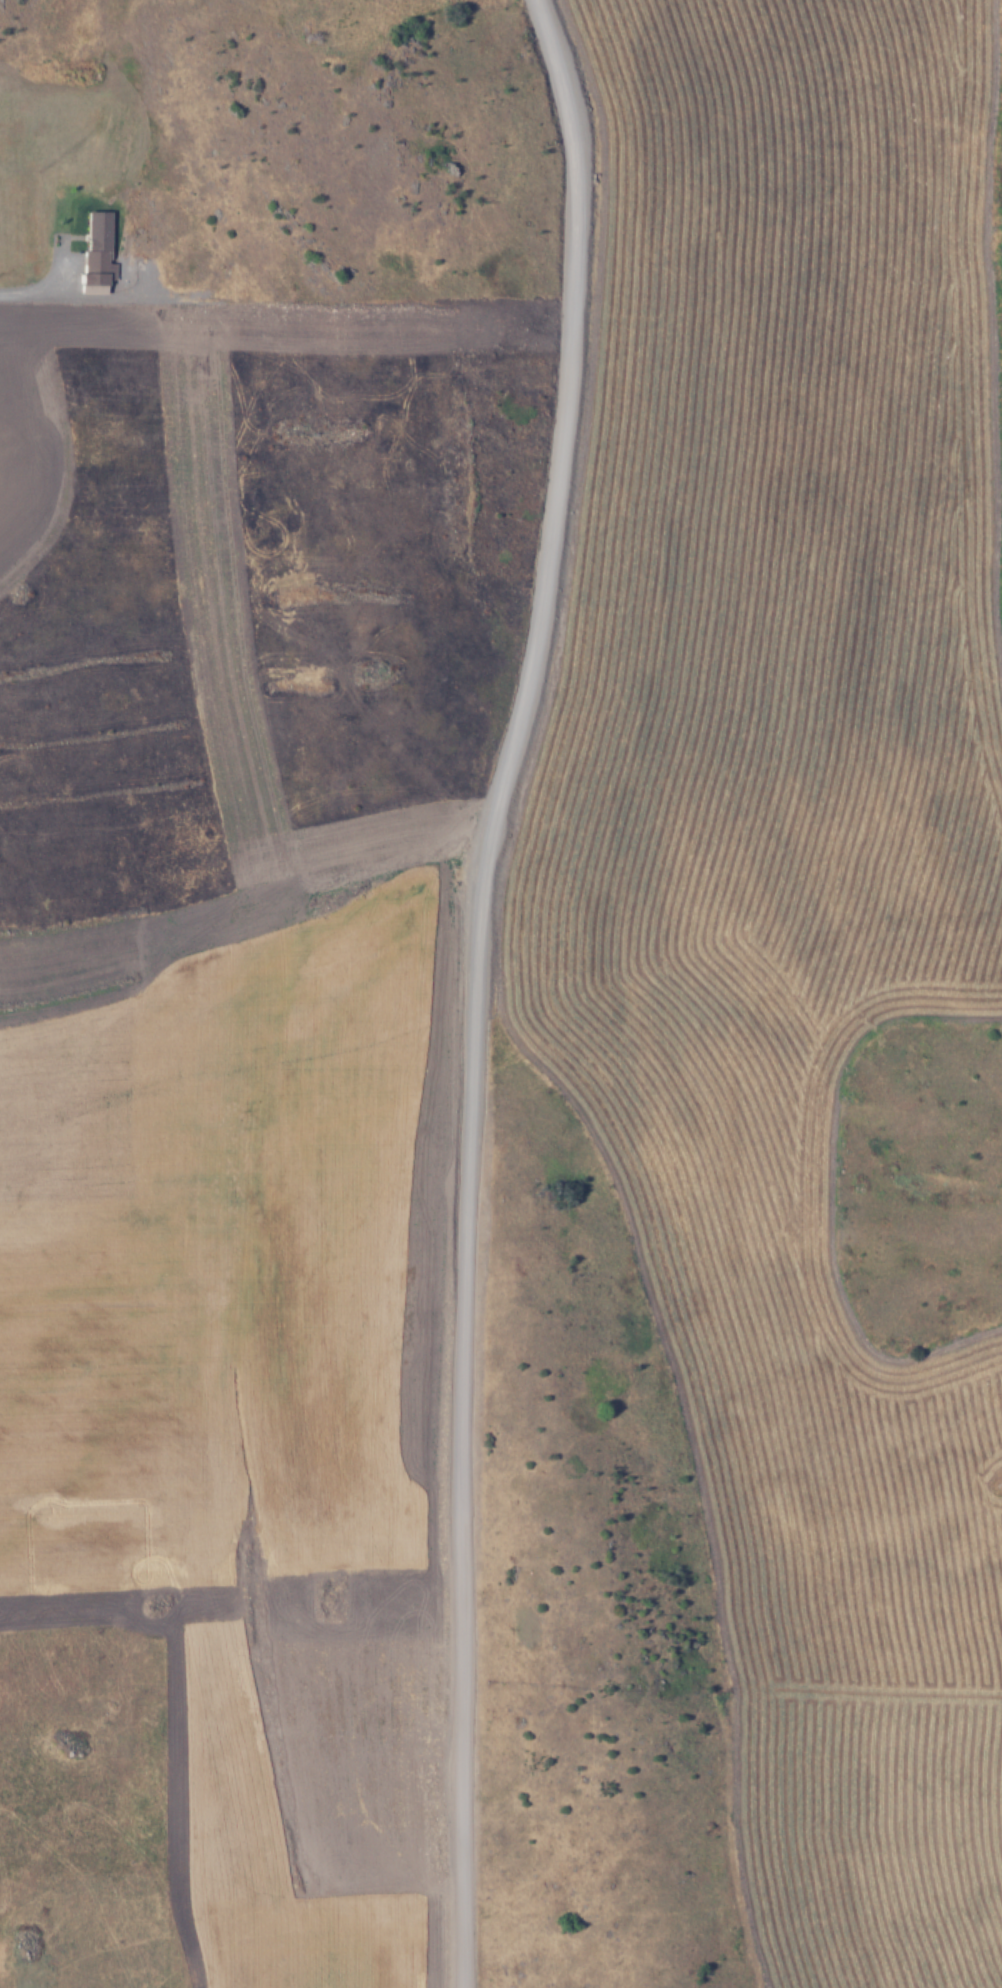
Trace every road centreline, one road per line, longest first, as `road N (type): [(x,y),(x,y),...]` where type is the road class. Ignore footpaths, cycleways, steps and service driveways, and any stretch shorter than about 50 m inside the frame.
road 1 (tertiary): [(473,1987),(480,884),(529,684),(581,210),(569,105),(535,0)]

